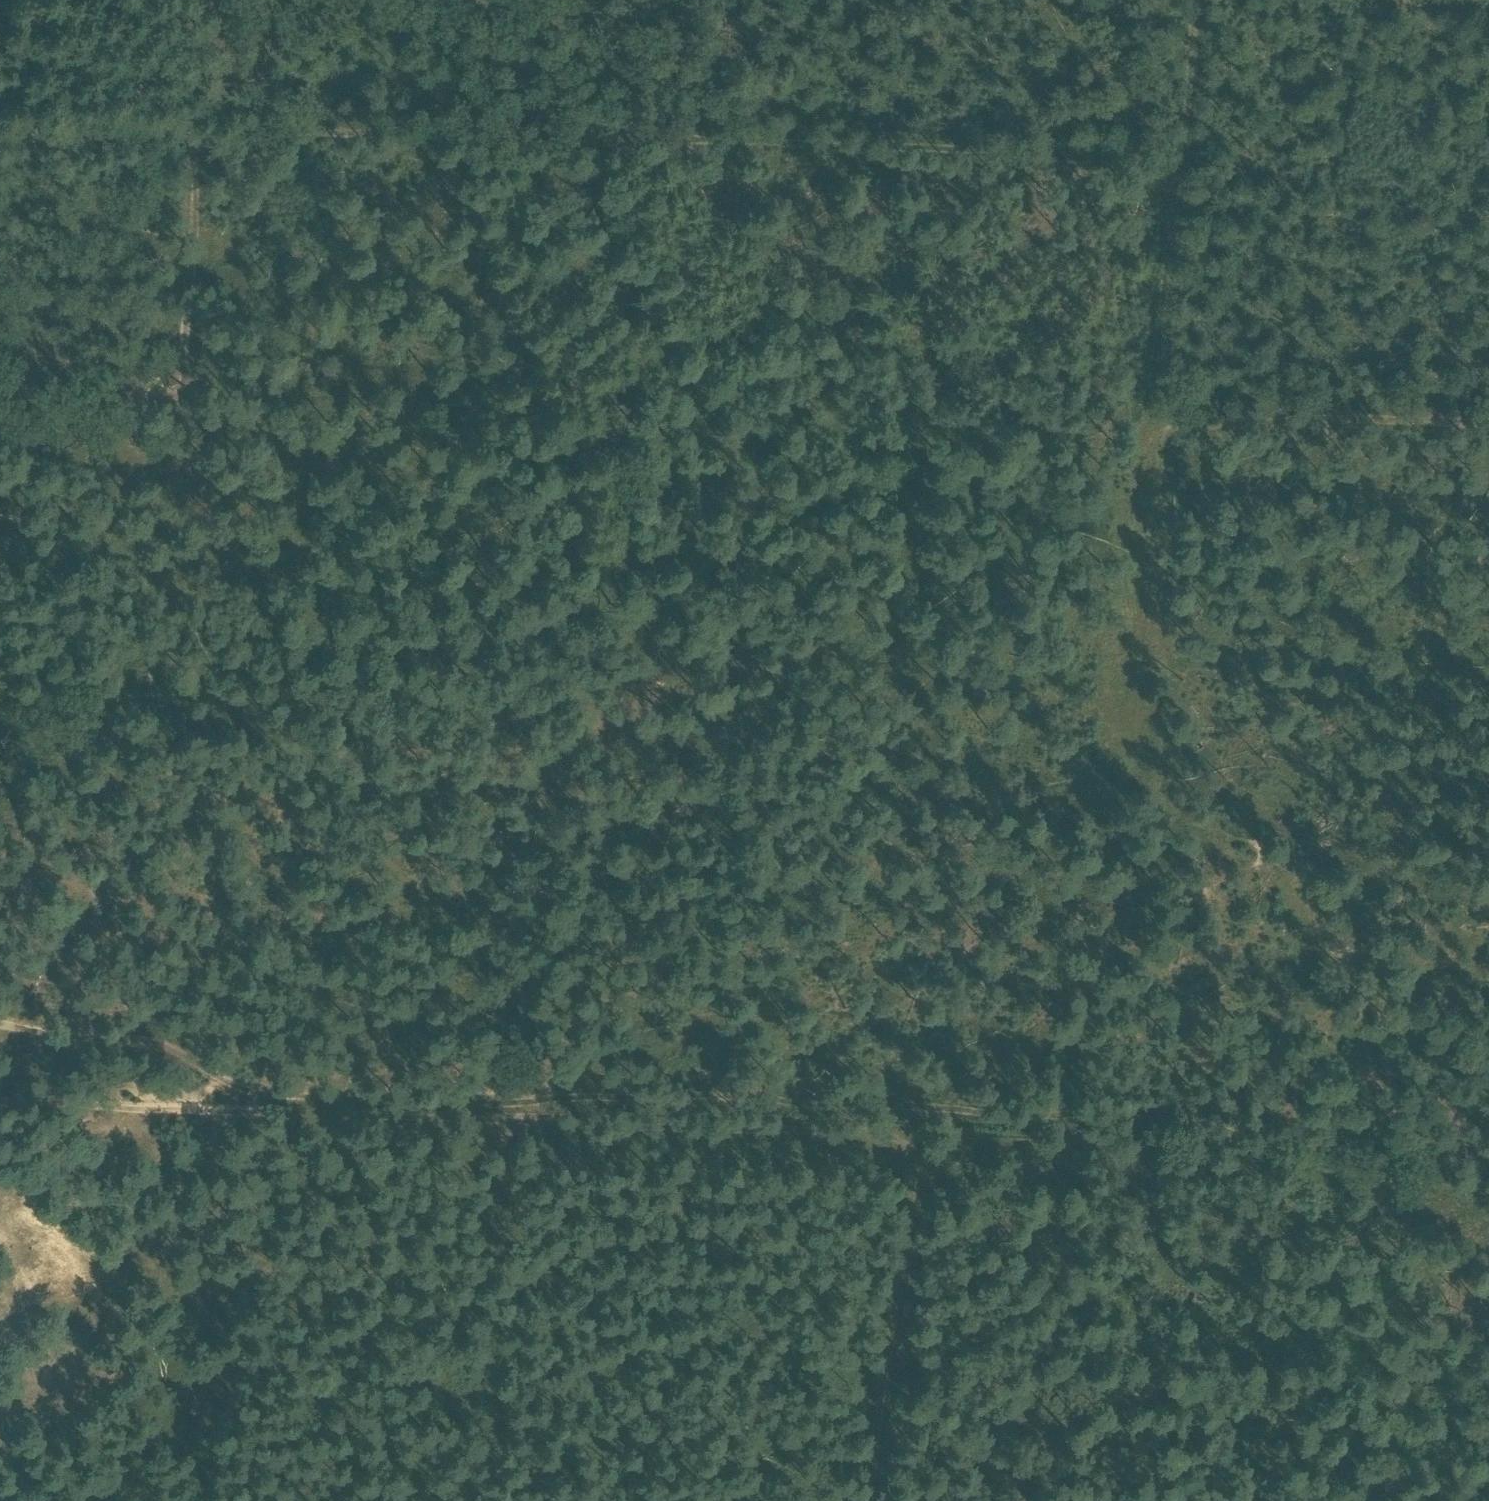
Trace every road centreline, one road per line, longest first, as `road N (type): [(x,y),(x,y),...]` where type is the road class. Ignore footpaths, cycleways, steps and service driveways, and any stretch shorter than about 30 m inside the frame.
road 1 (track): [(1194,158),(769,139),(190,131),(195,216),(186,326),(165,385),(138,402)]
road 2 (track): [(0,1101),(865,1132),(899,1139),(916,1172),(866,1500)]
road 3 (track): [(910,1149),(963,1136),(1488,1197)]
road 4 (track): [(1488,427),(1175,420),(1194,158)]
road 5 (track): [(1194,158),(1202,0)]

